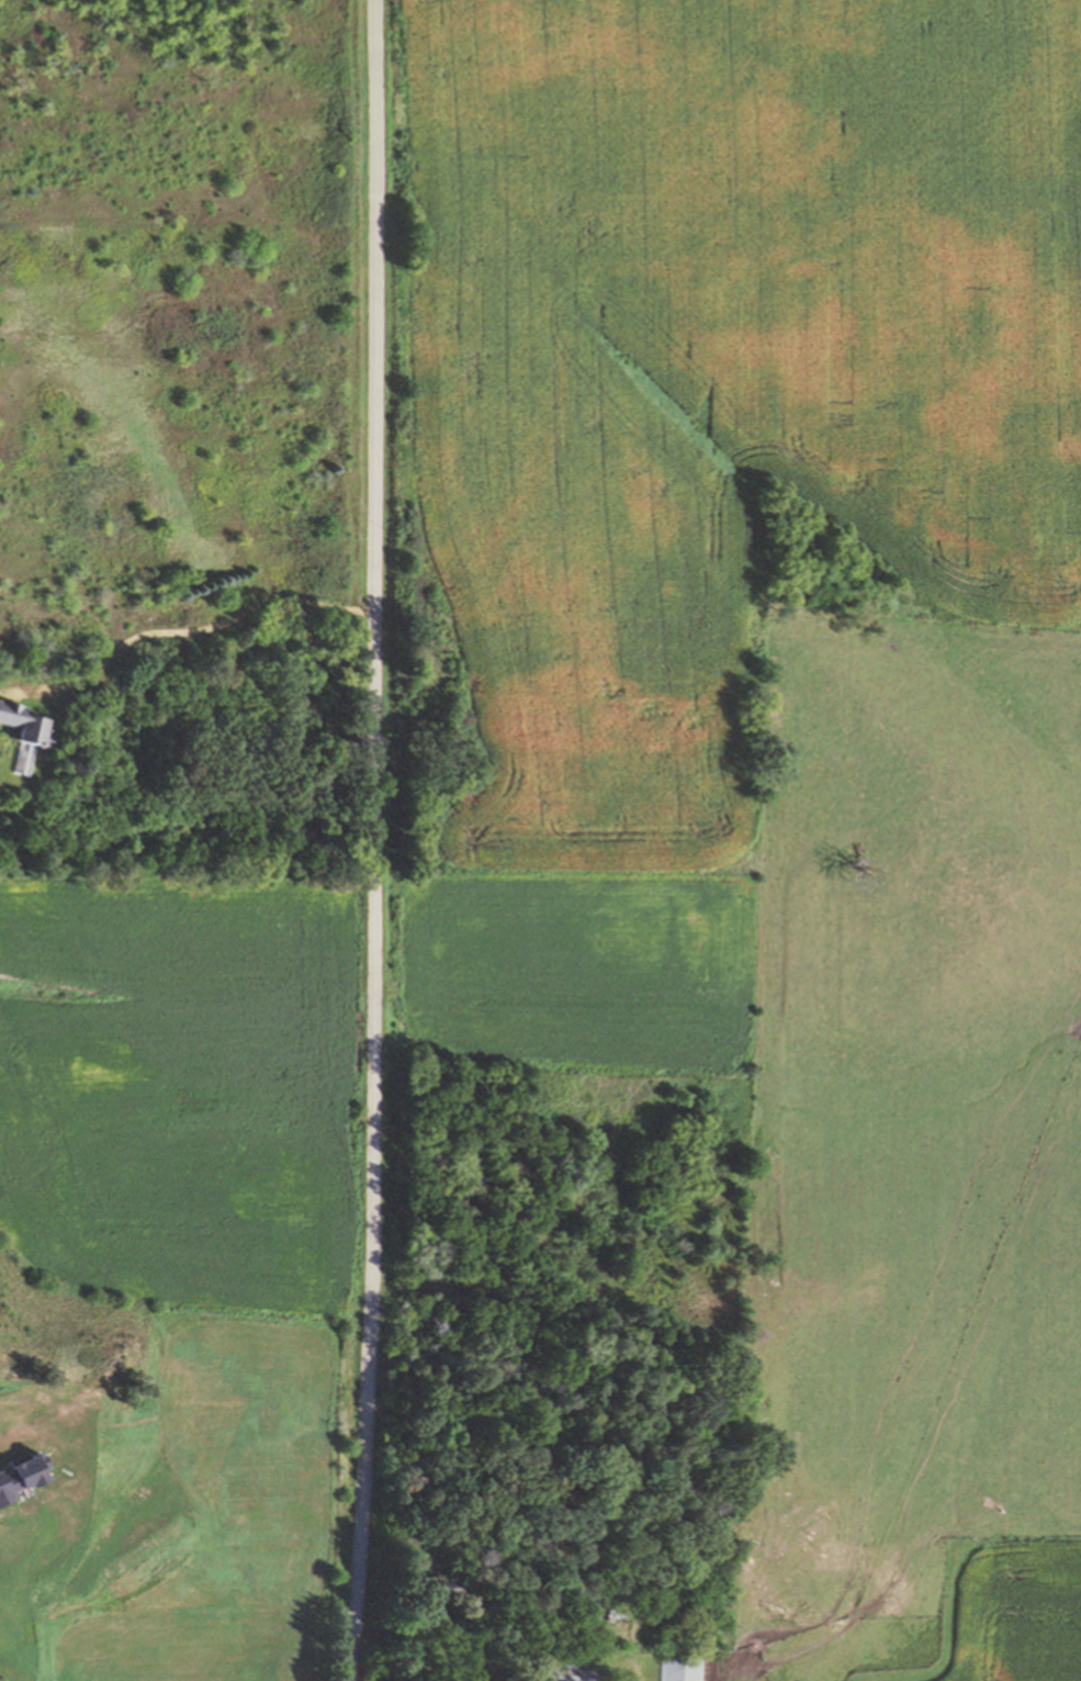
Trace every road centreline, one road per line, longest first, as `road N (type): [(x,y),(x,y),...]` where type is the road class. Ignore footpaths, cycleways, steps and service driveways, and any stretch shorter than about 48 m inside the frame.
road 1 (residential): [(348,1680),(372,1290),(374,0)]

